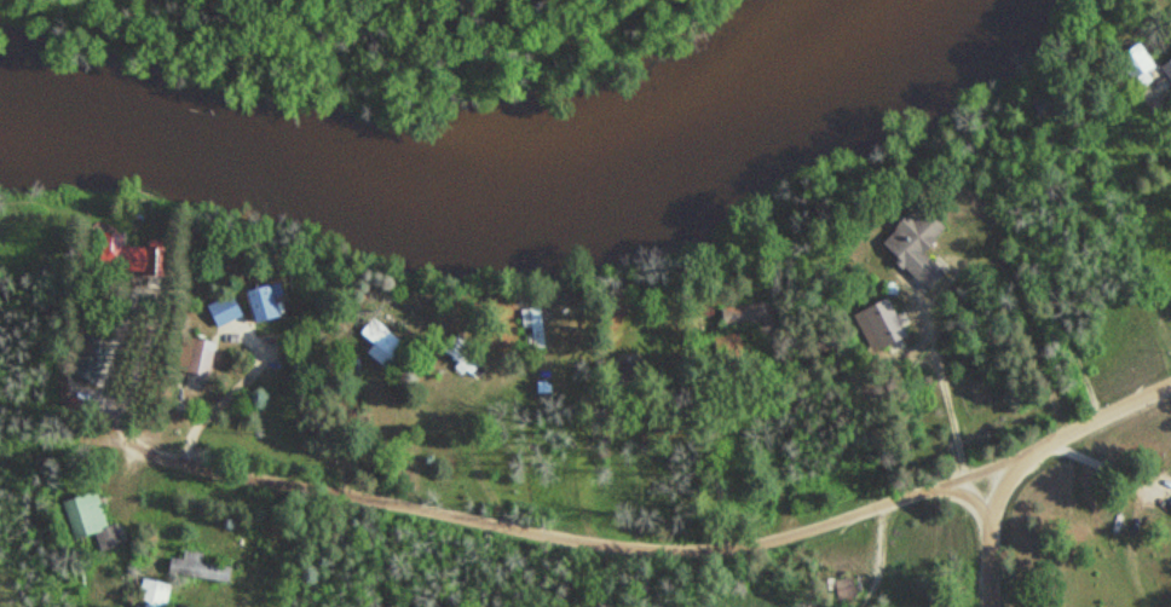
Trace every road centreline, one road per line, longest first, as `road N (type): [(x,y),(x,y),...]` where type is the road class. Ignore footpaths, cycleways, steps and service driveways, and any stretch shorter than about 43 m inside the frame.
road 1 (residential): [(1009,462),(778,539),(595,557),(160,455)]
road 2 (residential): [(988,606),(990,522),(1009,462),(1170,381)]

